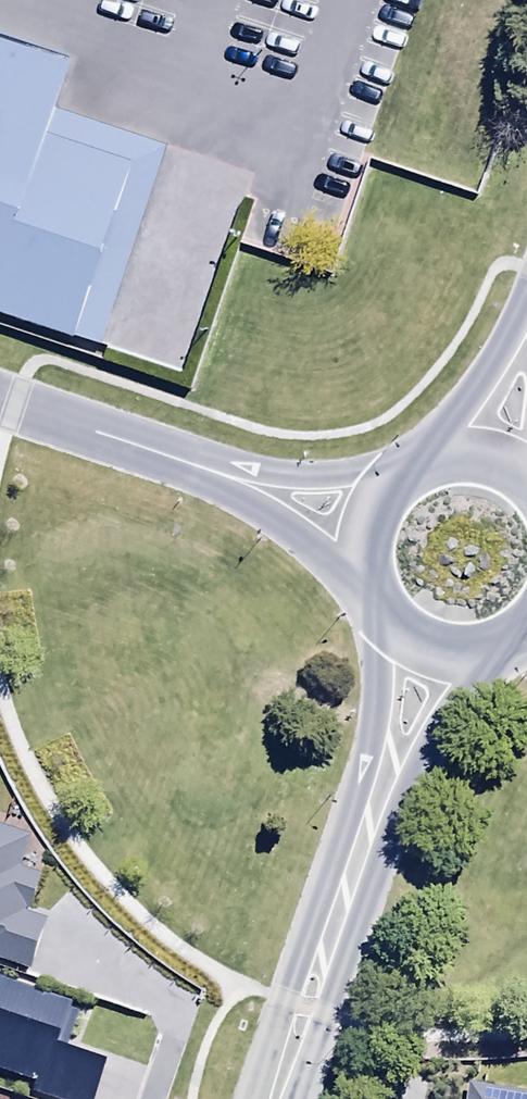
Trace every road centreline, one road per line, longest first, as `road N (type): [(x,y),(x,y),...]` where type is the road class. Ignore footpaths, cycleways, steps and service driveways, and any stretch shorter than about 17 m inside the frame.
road 1 (tertiary): [(279,1098),(426,651)]
road 2 (residential): [(370,529),(0,405)]
road 3 (tertiary): [(370,529),(382,498),(404,476),(432,461),(495,461)]
road 4 (tertiary): [(426,651),(394,630),(372,600),(363,564),(370,529)]

